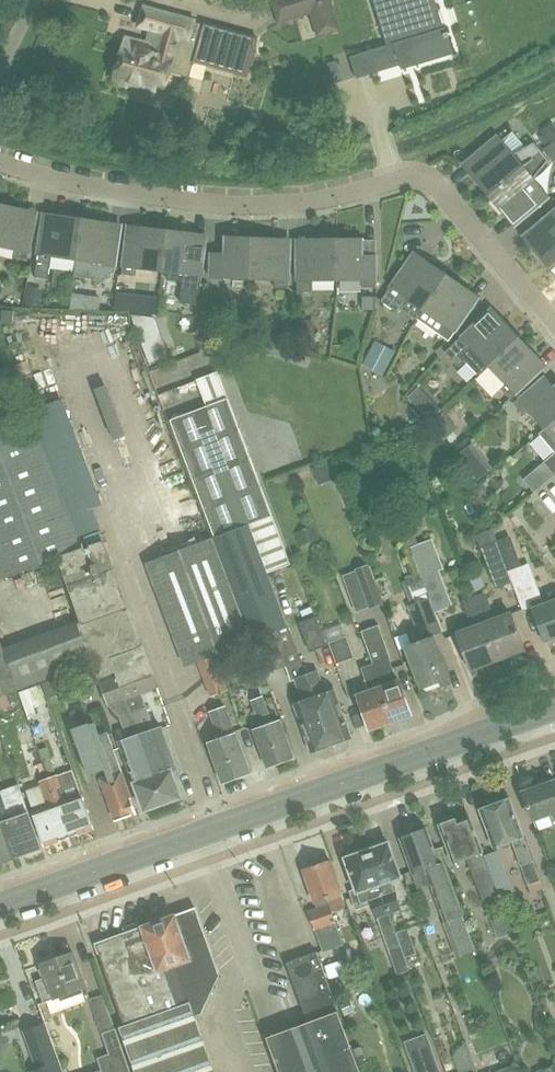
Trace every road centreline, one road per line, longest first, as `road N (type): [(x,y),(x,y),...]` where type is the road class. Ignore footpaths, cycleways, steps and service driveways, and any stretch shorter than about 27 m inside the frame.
road 1 (residential): [(554,327),(426,178),(294,205),(227,208),(96,192),(0,162)]
road 2 (tertiary): [(0,903),(554,705)]

